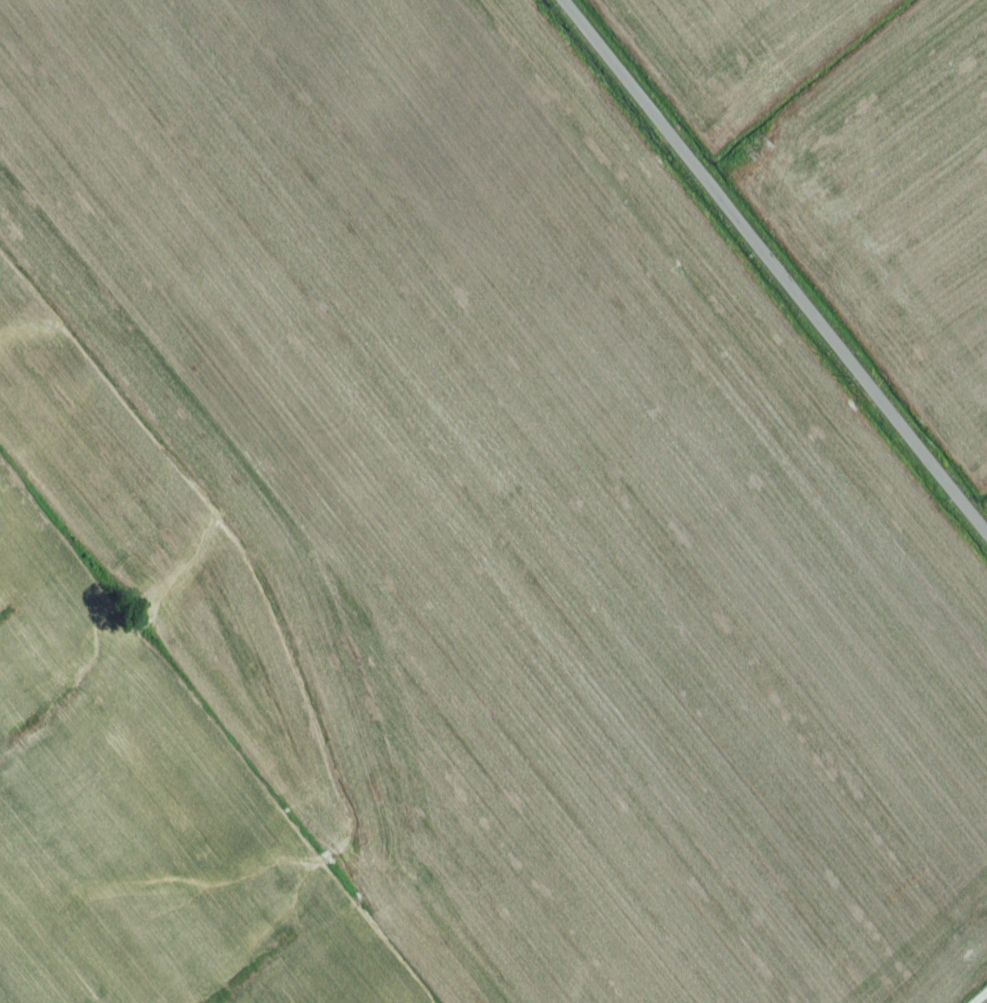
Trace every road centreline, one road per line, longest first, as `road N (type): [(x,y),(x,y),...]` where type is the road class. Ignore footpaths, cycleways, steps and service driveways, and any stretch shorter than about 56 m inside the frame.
road 1 (residential): [(986,541),(552,0)]

